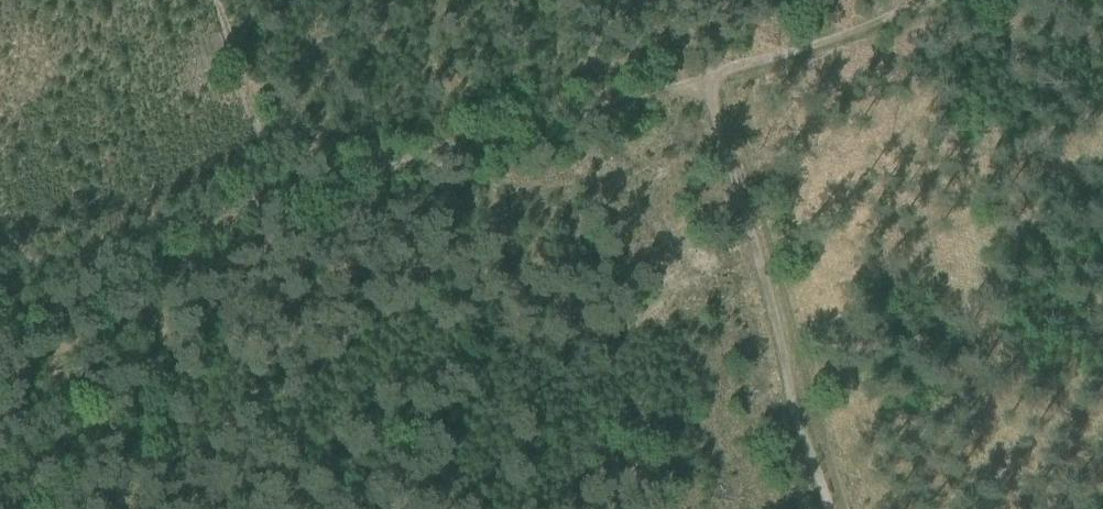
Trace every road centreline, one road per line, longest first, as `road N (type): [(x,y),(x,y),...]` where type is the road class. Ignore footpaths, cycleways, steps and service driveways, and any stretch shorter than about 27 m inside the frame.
road 1 (track): [(829,508),(706,79)]
road 2 (track): [(706,79),(279,196)]
road 3 (track): [(279,196),(0,277)]
road 4 (track): [(958,0),(706,79)]

